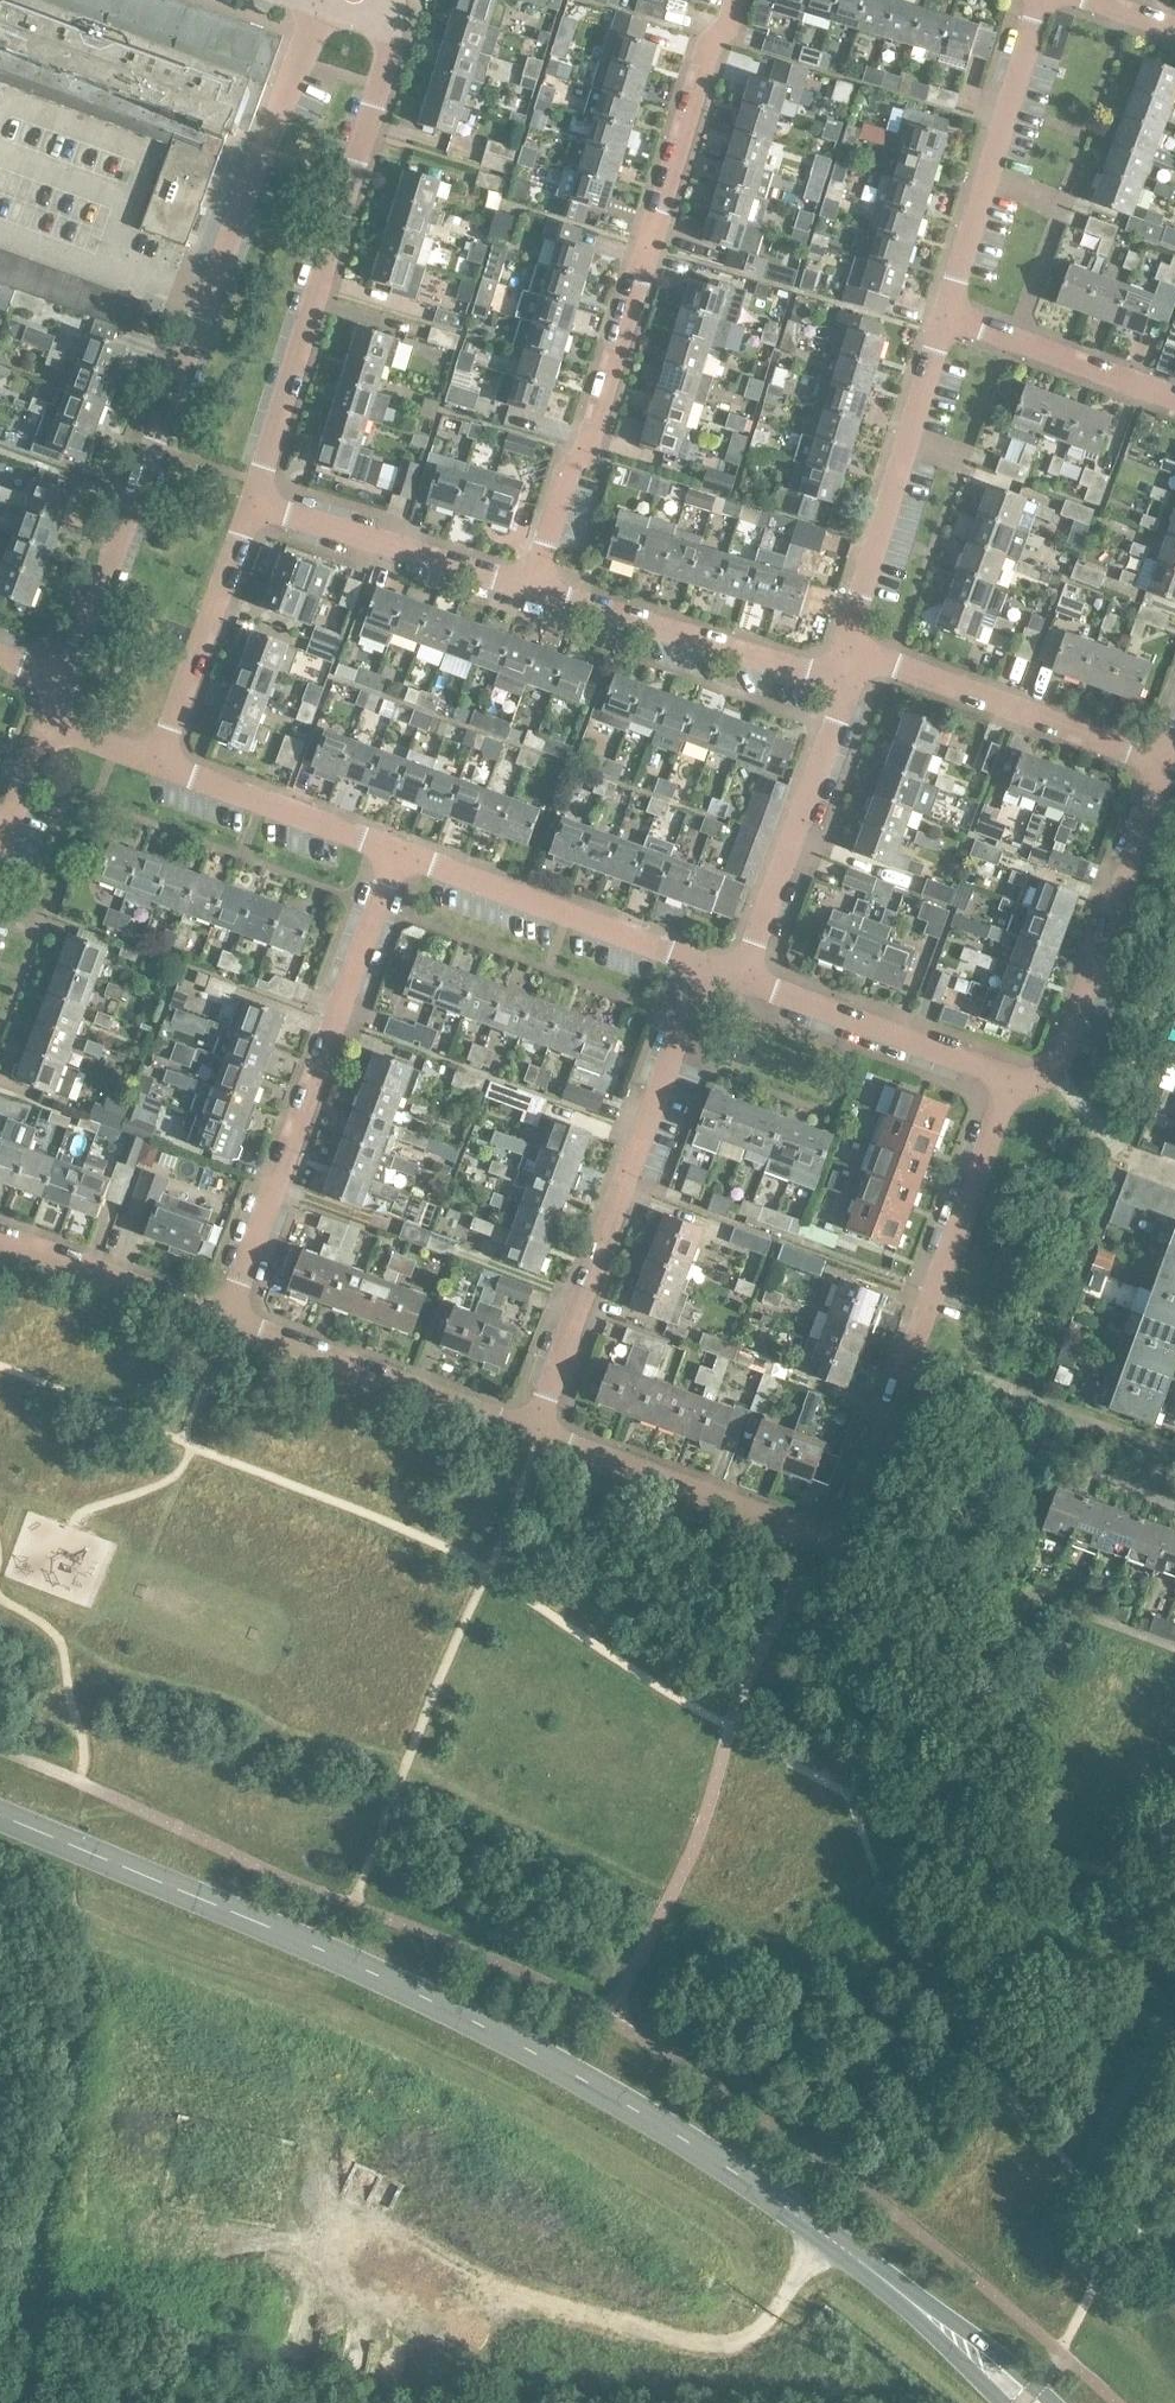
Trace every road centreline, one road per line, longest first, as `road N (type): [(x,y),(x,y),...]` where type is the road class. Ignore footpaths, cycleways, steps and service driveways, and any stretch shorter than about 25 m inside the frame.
road 1 (secondary): [(884,2281),(675,2134),(424,1996),(0,1816)]
road 2 (residential): [(68,677),(318,6)]
road 3 (residential): [(531,588),(567,470),(584,453),(657,250),(736,0)]
road 4 (residential): [(234,1318),(406,851)]
road 5 (residential): [(536,1430),(708,965)]
road 6 (residential): [(250,501),(366,137),(391,31)]
road 7 (residential): [(837,1532),(1013,1079)]
road 8 (residential): [(1013,1079),(1056,1071),(1167,766)]
road 9 (residential): [(854,666),(853,627),(949,318)]
road 10 (residential): [(854,666),(811,670),(531,588)]
road 11 (residential): [(1167,766),(889,663),(854,666)]
road 12 (residential): [(949,318),(1042,0)]
road 13 (residential): [(743,978),(854,666)]
road 14 (residential): [(708,965),(406,851)]
road 15 (residential): [(536,1430),(234,1318)]
road 16 (residential): [(837,1532),(536,1430)]
road 17 (residential): [(531,588),(250,501)]
road 18 (residential): [(1013,1079),(743,978)]
road 19 (residential): [(158,762),(250,501)]
road 20 (residential): [(406,851),(158,762)]
road 21 (residential): [(234,1318),(0,1233)]
road 22 (residential): [(1174,399),(949,318)]
road 23 (secondary): [(1050,2402),(950,2316),(884,2281)]
road 24 (secondary): [(884,2281),(1000,2402)]
road 25 (residential): [(0,851),(52,721)]

